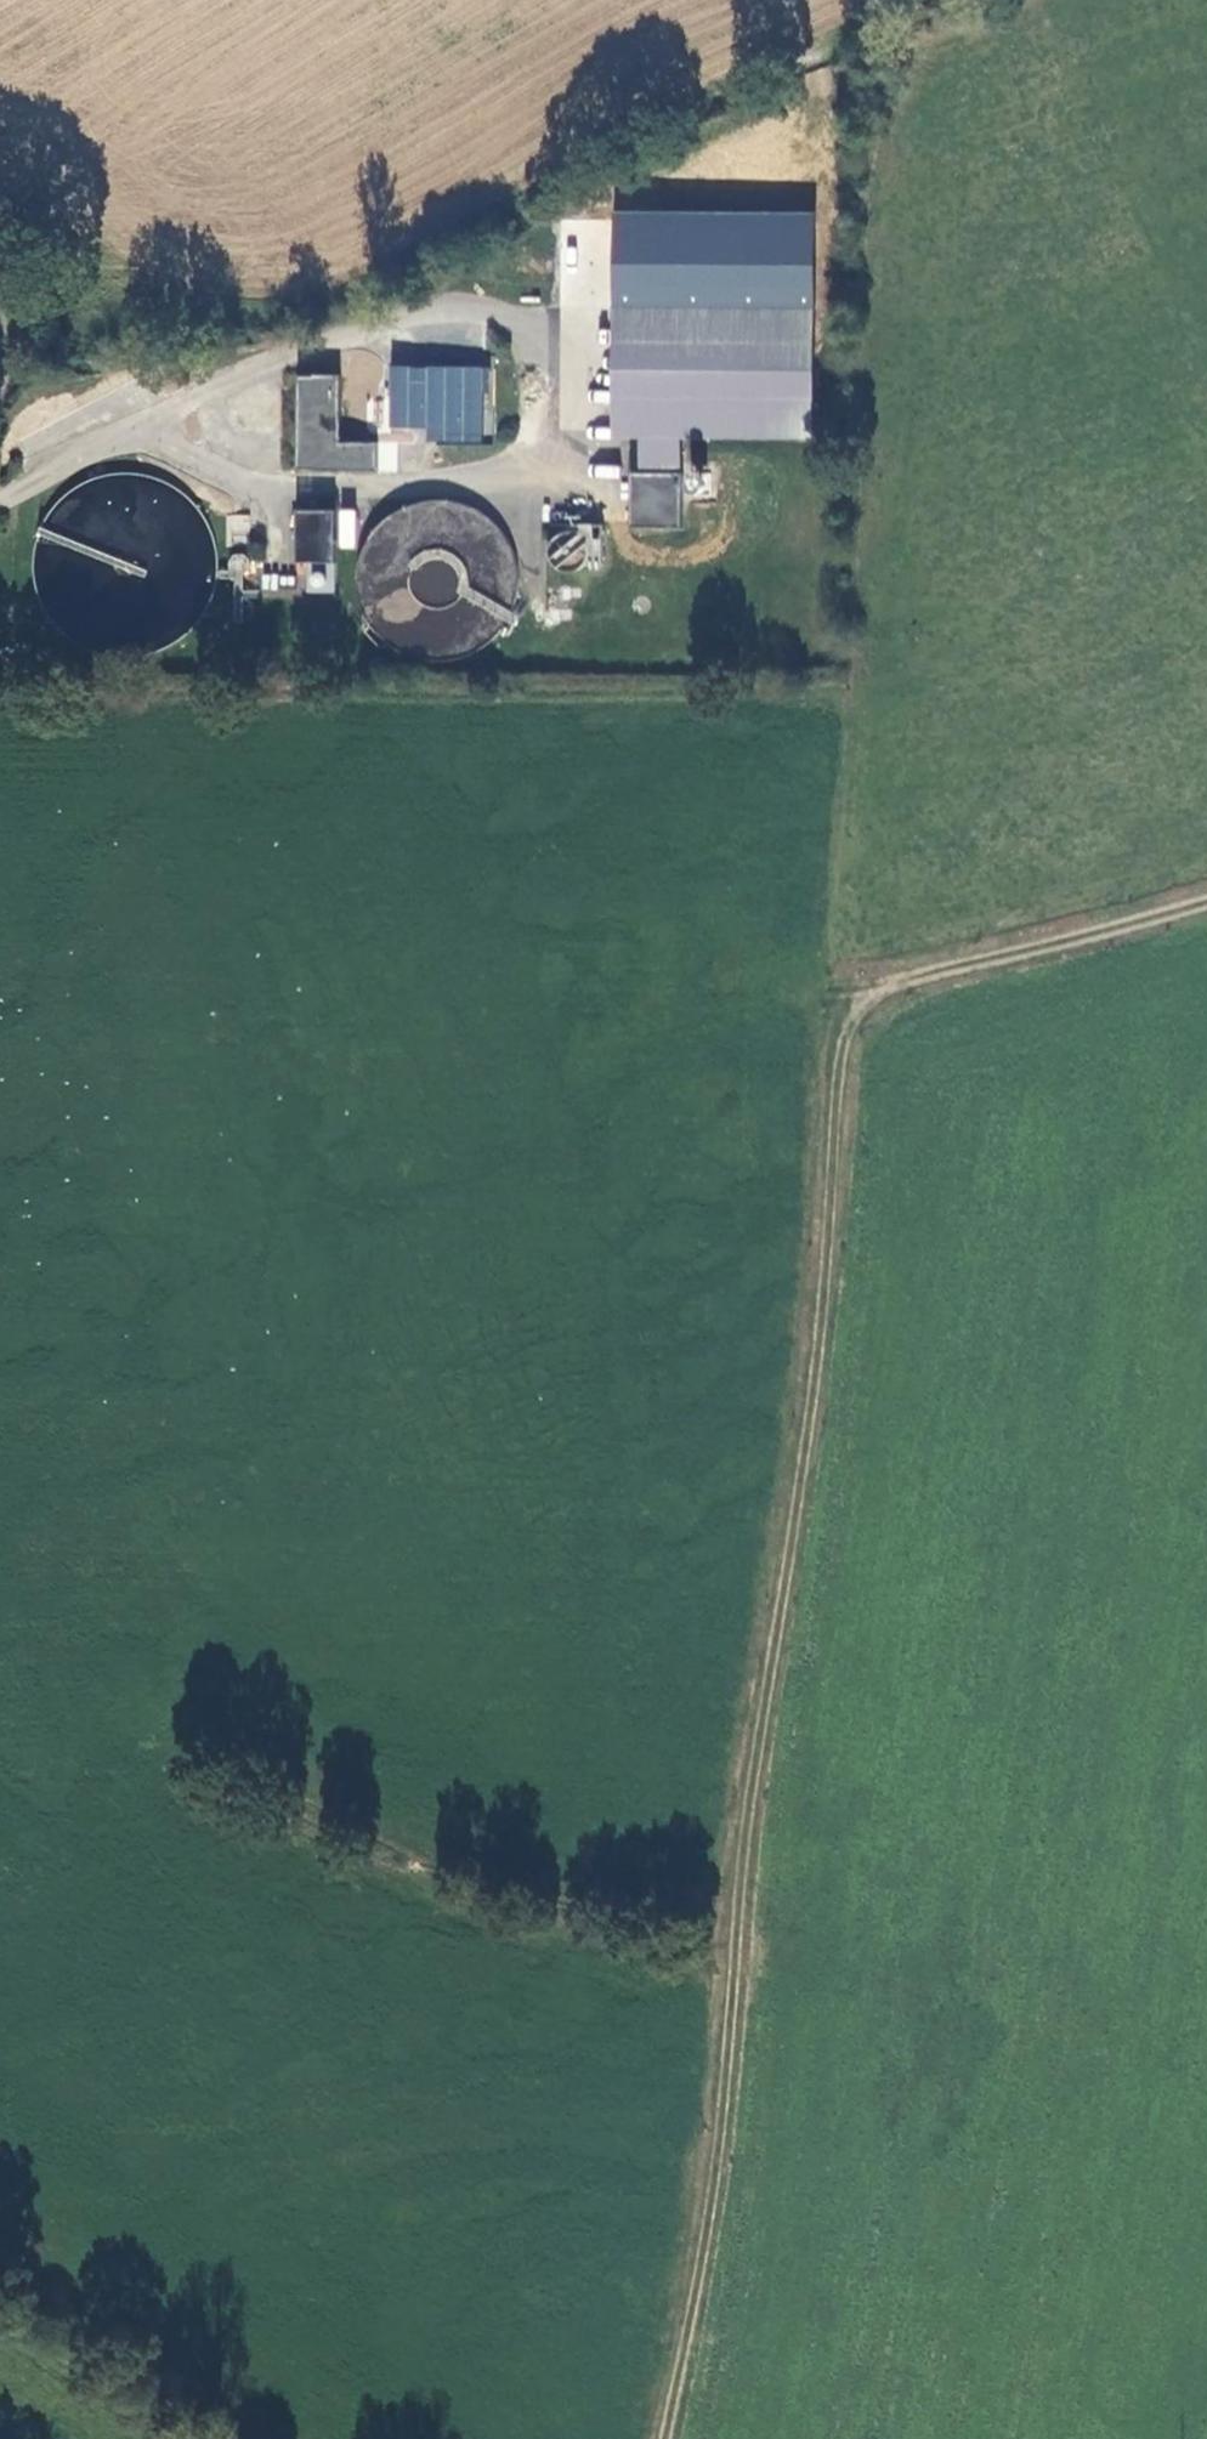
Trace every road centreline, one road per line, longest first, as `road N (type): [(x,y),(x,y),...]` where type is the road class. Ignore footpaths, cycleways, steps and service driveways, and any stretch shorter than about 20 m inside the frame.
road 1 (track): [(656,2438),(738,1919),(864,1007),(1206,911)]

